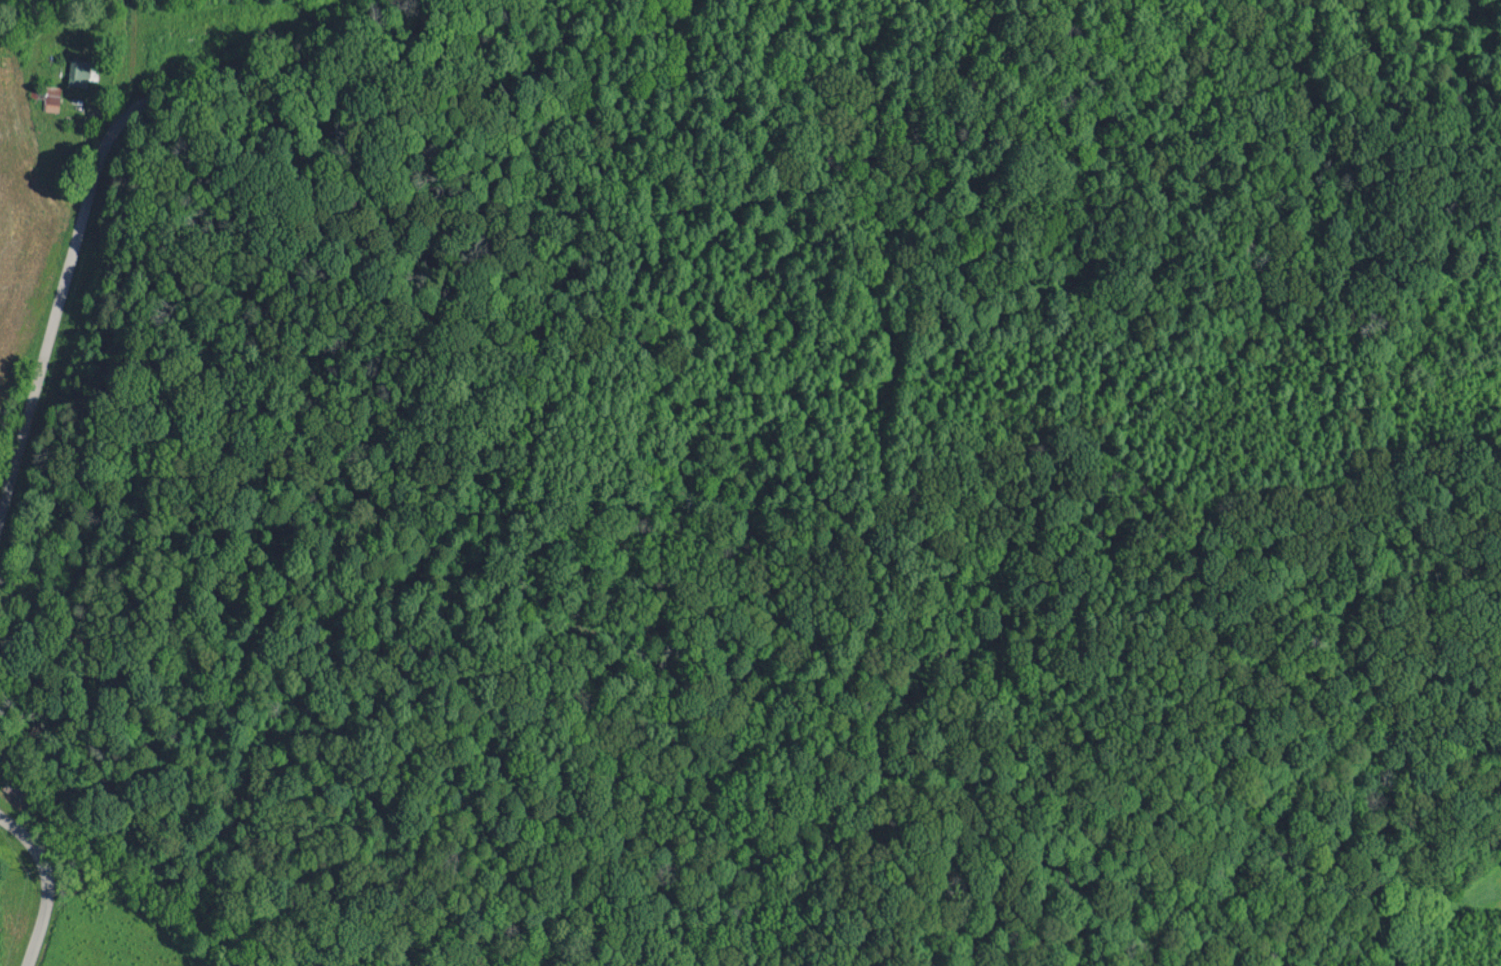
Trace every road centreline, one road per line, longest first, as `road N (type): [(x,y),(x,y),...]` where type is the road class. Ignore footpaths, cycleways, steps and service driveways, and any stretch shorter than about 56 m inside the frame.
road 1 (residential): [(0,503),(95,161),(119,120),(161,93),(411,0)]
road 2 (tertiary): [(25,965),(47,886),(30,842),(0,816)]

